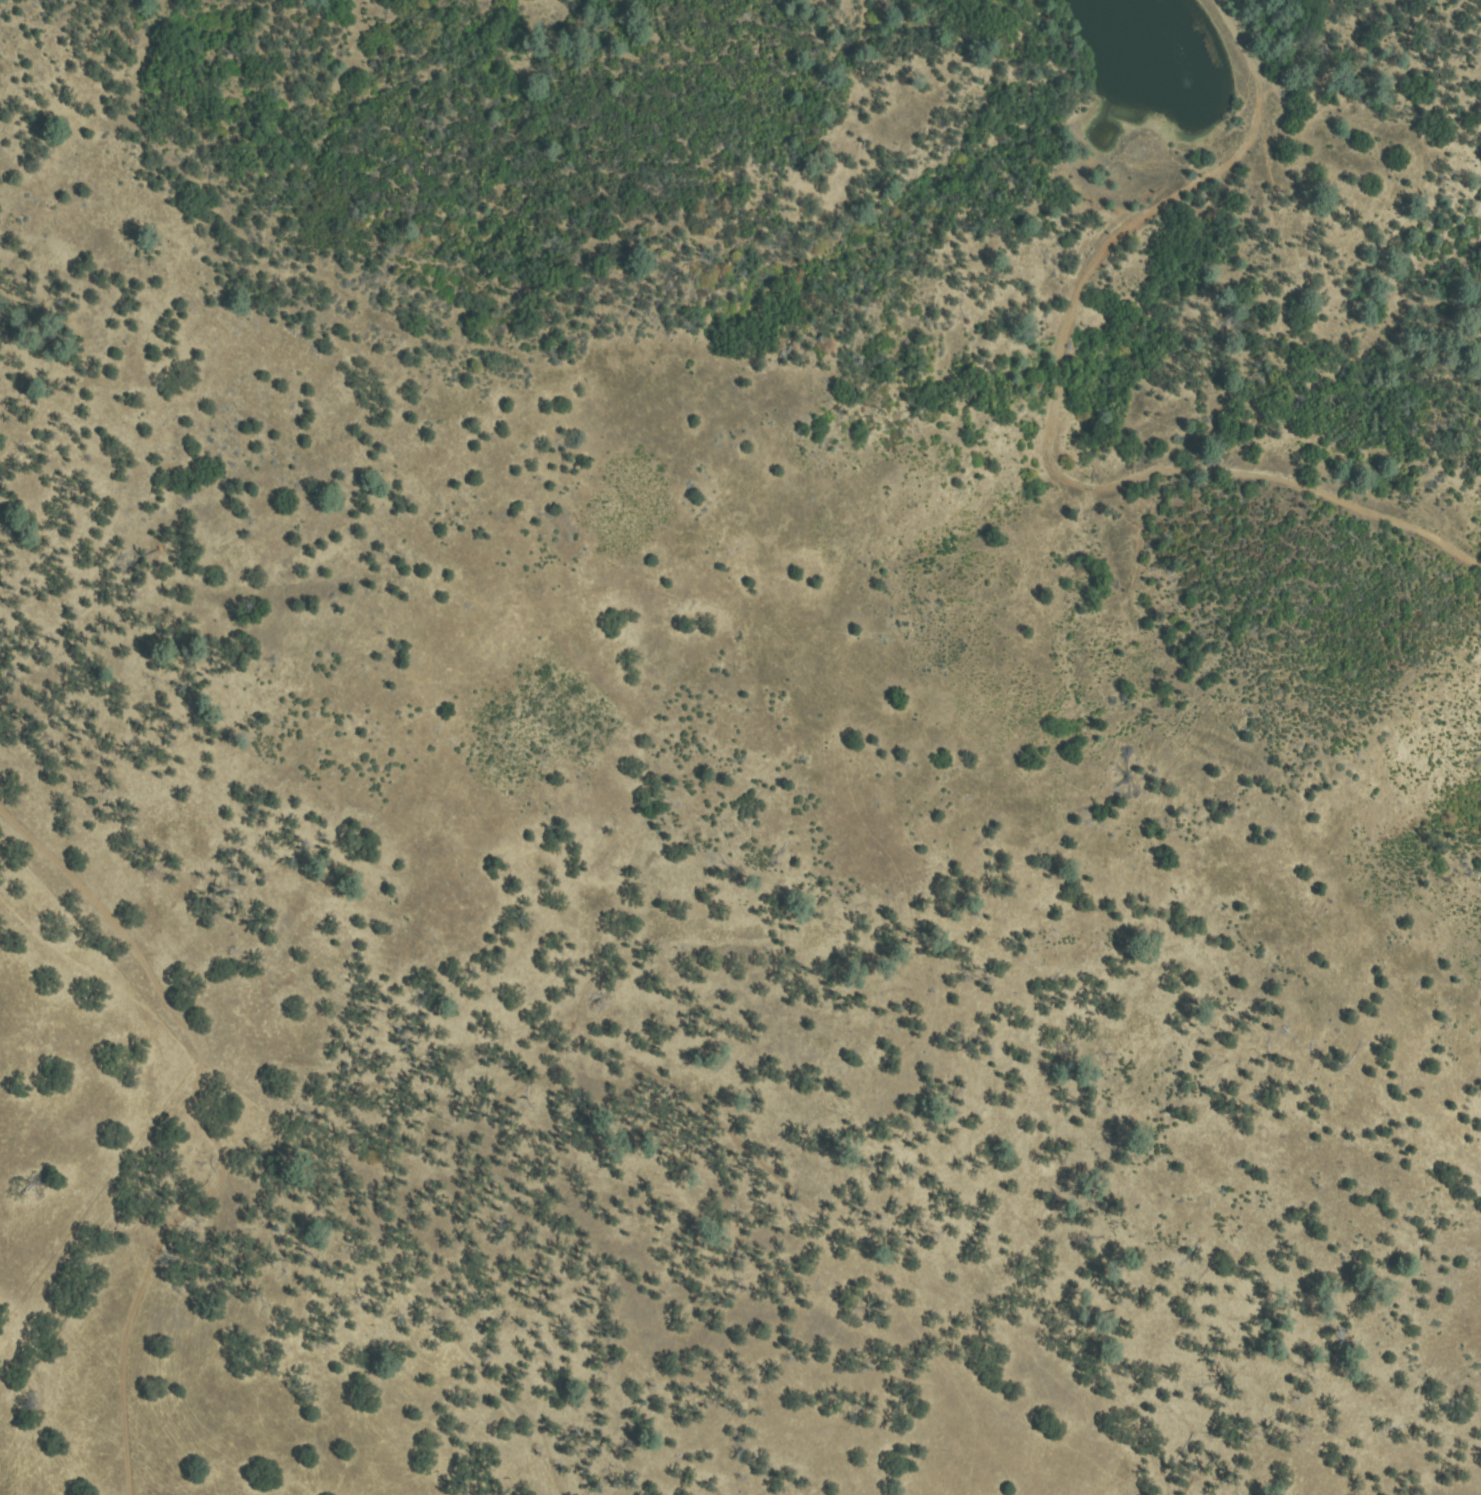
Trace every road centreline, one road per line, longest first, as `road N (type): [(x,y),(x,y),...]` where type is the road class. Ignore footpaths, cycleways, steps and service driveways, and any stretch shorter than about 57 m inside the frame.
road 1 (track): [(130,1494),(123,1448),(128,1322),(198,1048),(0,811)]

